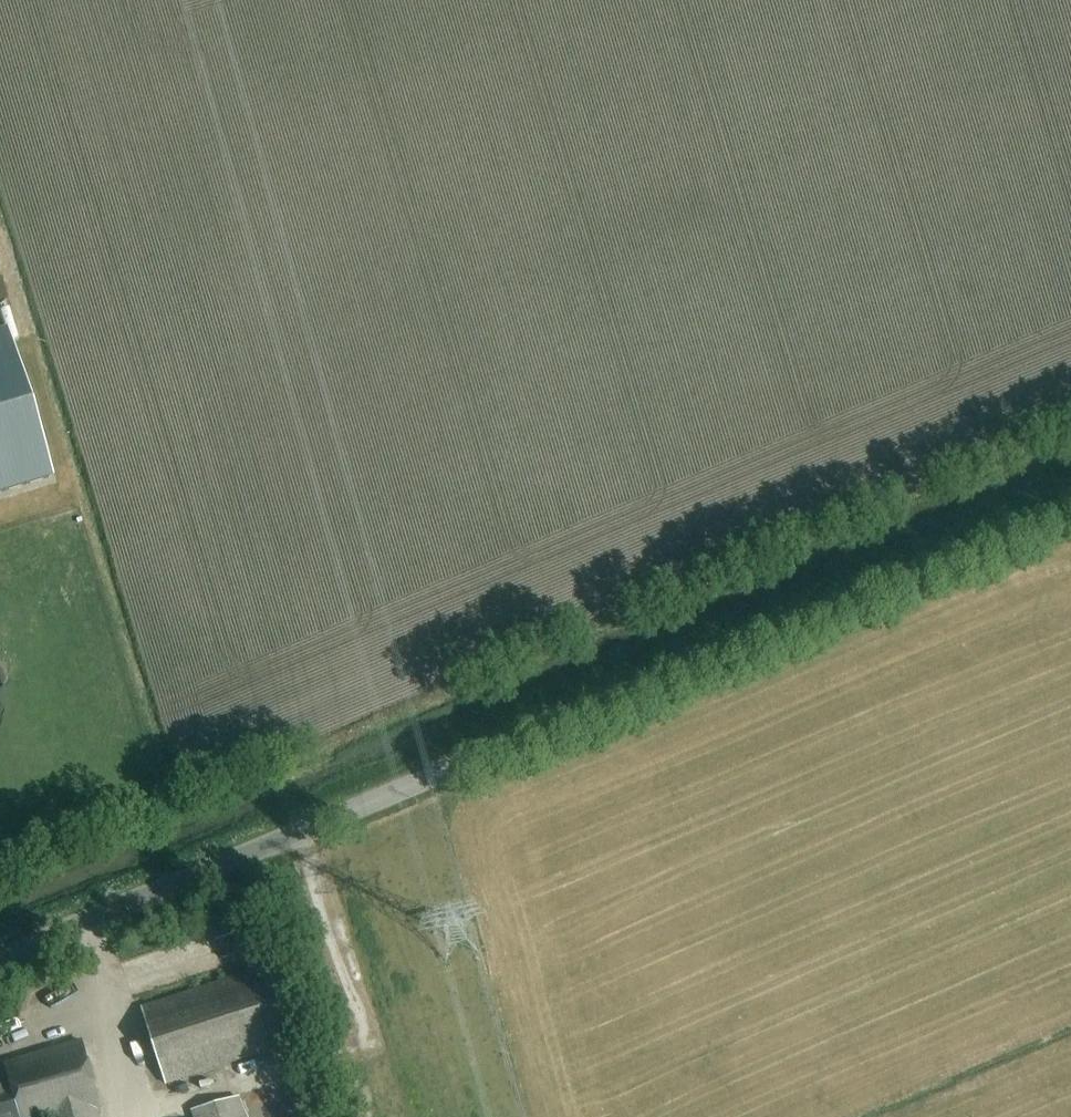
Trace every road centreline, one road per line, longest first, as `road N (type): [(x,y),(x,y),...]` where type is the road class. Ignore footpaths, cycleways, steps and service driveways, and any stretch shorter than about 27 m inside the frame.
road 1 (unclassified): [(1070,508),(0,964)]

